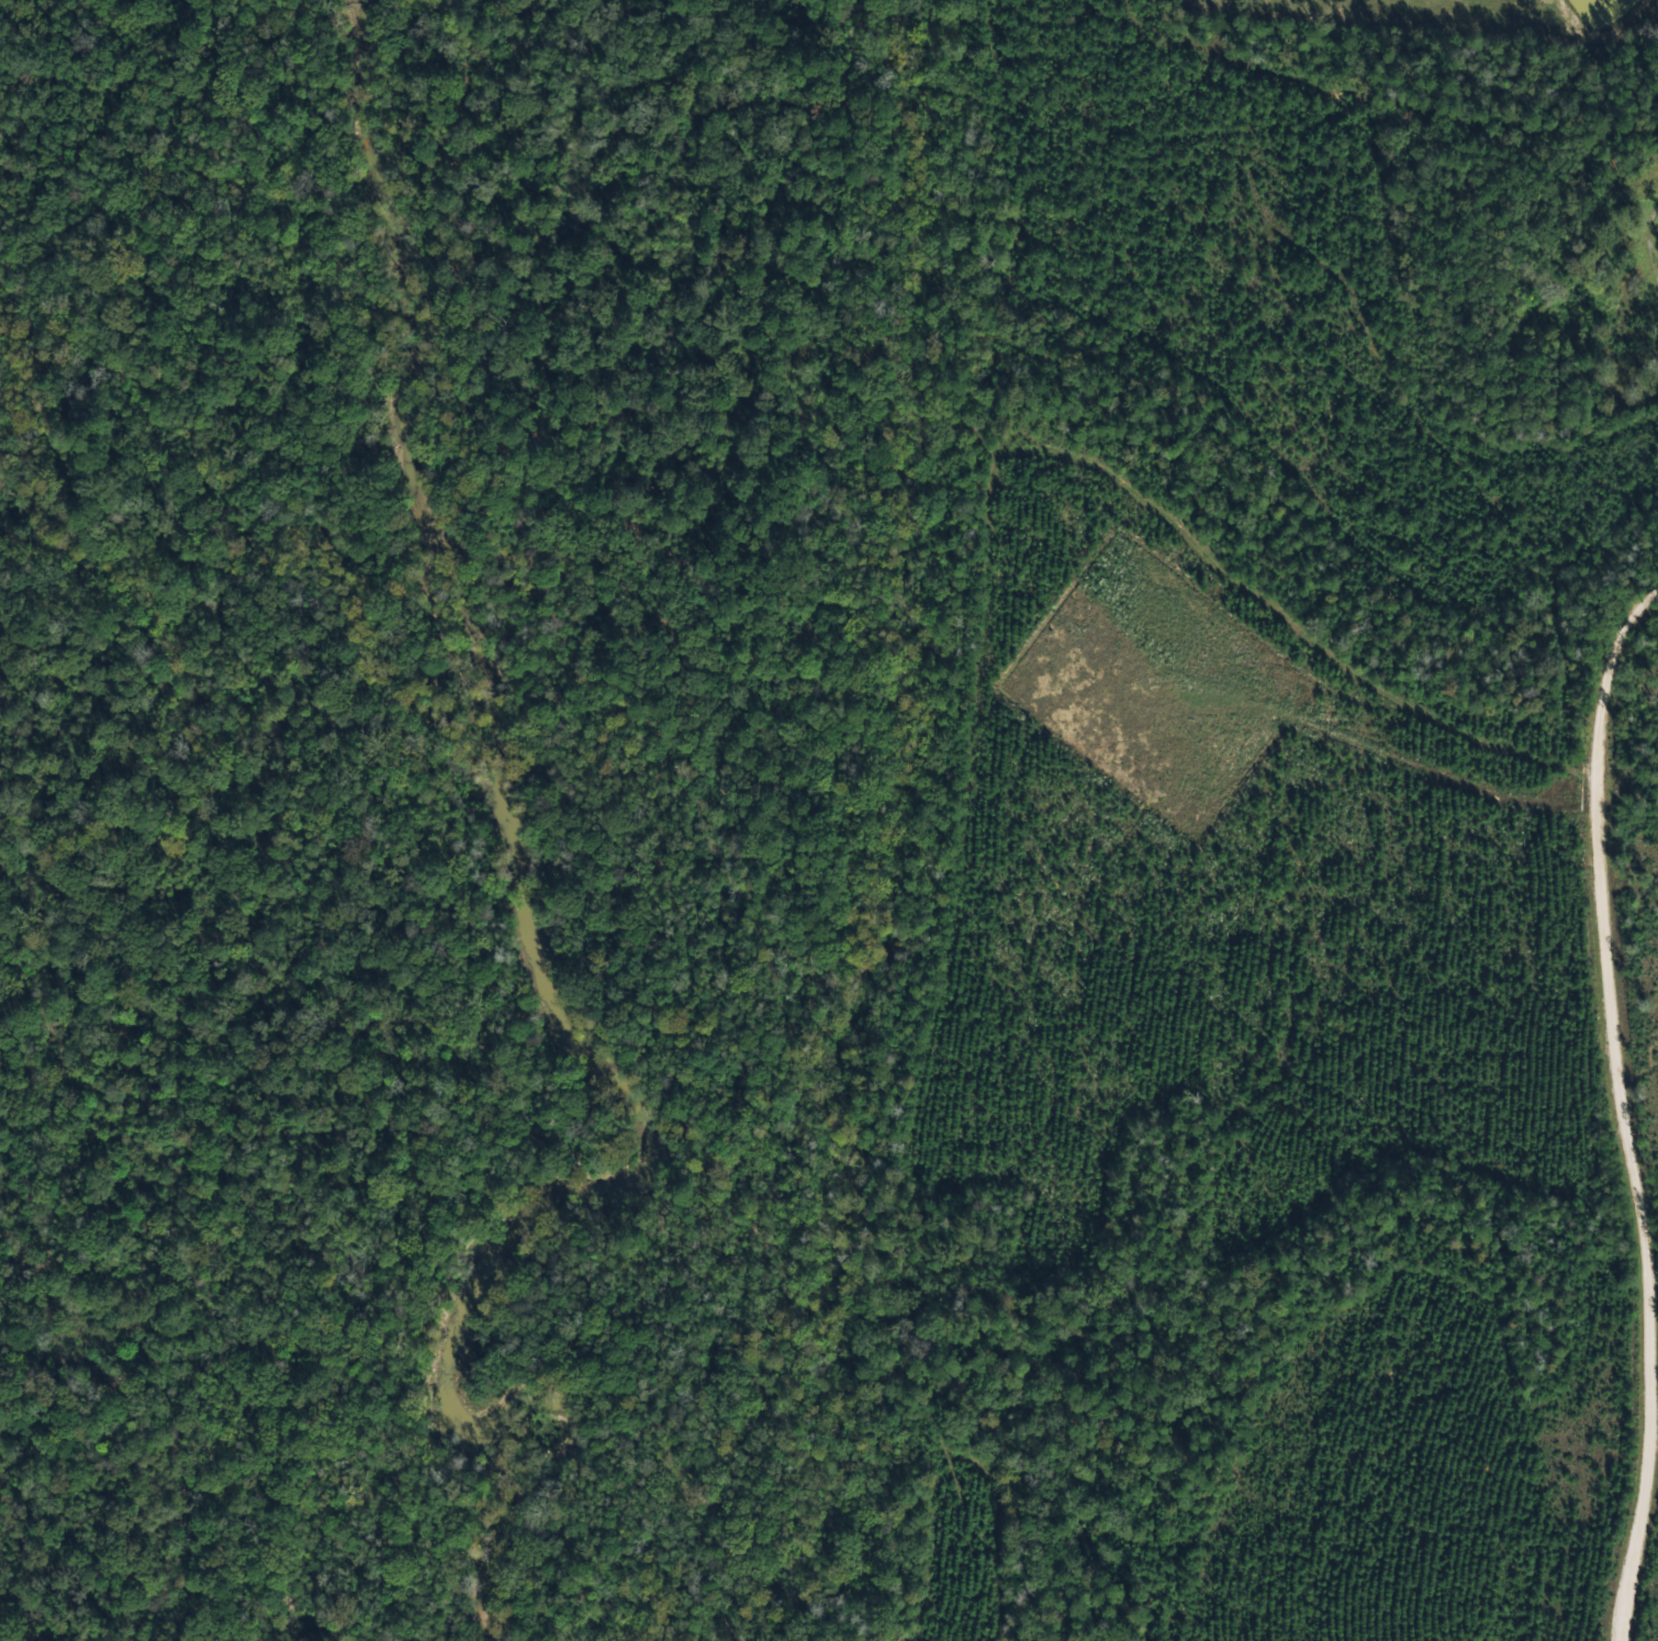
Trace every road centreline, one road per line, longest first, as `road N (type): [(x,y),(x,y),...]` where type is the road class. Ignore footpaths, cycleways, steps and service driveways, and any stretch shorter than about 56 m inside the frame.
road 1 (residential): [(1185,0),(1231,51),(1355,100),(1475,121),(1657,110)]

